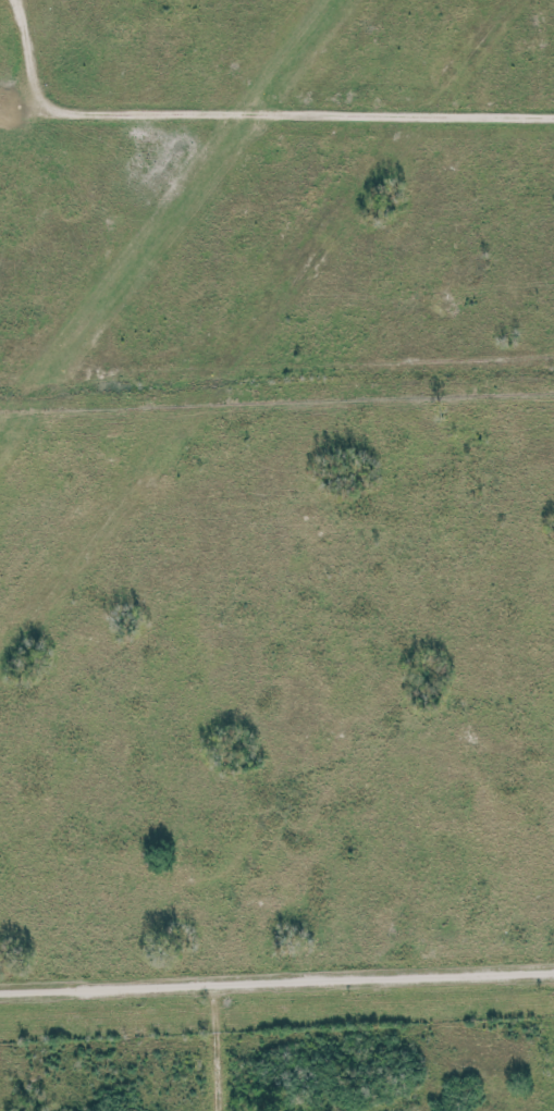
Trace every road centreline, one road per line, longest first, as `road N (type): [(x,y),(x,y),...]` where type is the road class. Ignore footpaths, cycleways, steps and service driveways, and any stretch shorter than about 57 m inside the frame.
road 1 (track): [(17,0),(58,121),(553,122)]

